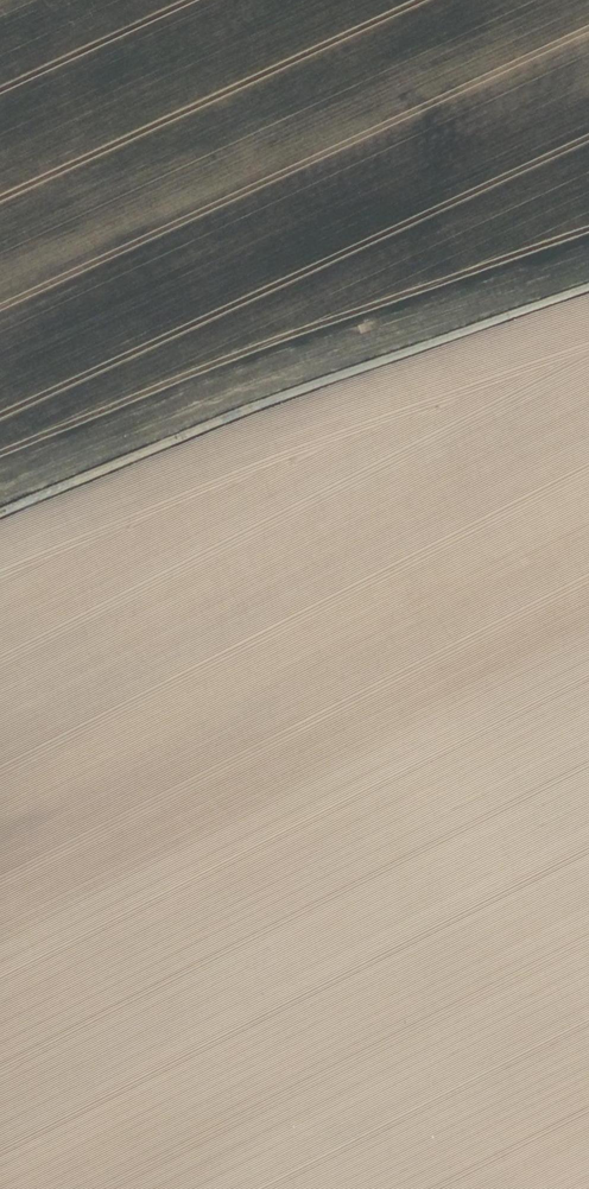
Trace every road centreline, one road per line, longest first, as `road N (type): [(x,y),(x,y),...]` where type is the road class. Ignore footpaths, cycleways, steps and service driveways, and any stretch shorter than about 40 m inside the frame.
road 1 (track): [(0,513),(225,419),(588,287)]

